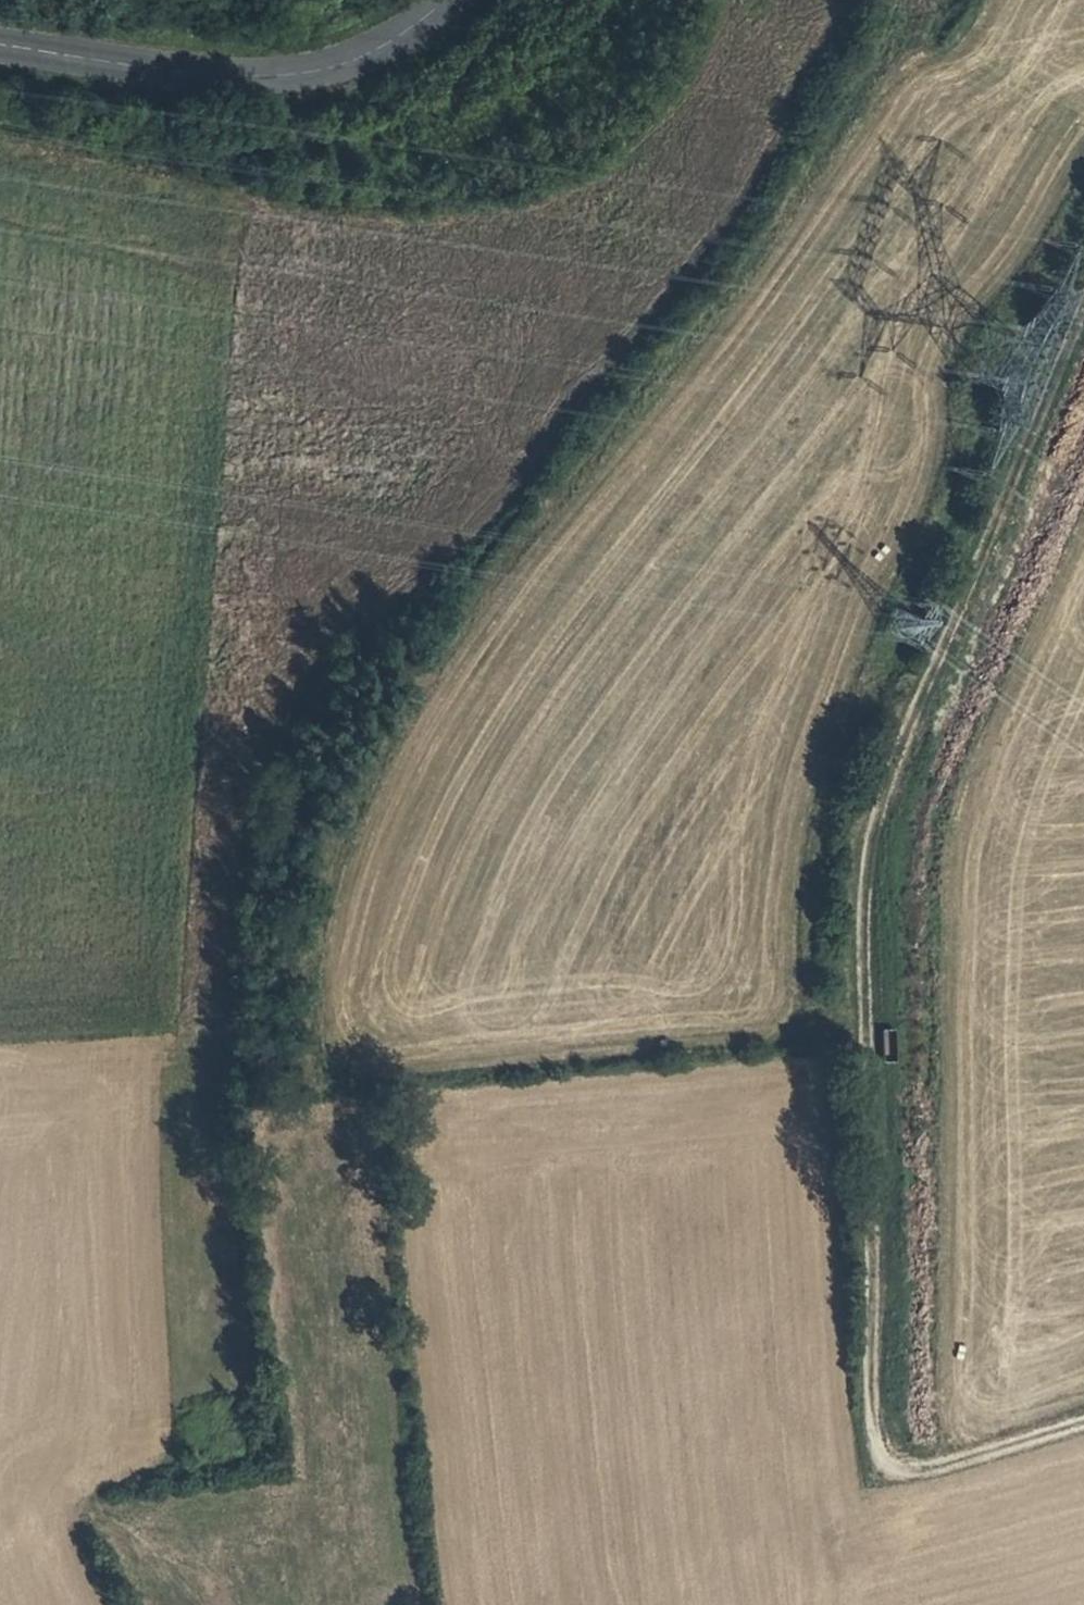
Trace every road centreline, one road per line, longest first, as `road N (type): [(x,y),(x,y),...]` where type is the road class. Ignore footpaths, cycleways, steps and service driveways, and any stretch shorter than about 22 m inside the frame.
road 1 (track): [(1083,1416),(879,1473),(868,842),(1077,312)]
road 2 (unclassified): [(454,0),(409,35),(318,79),(126,69),(0,50)]

